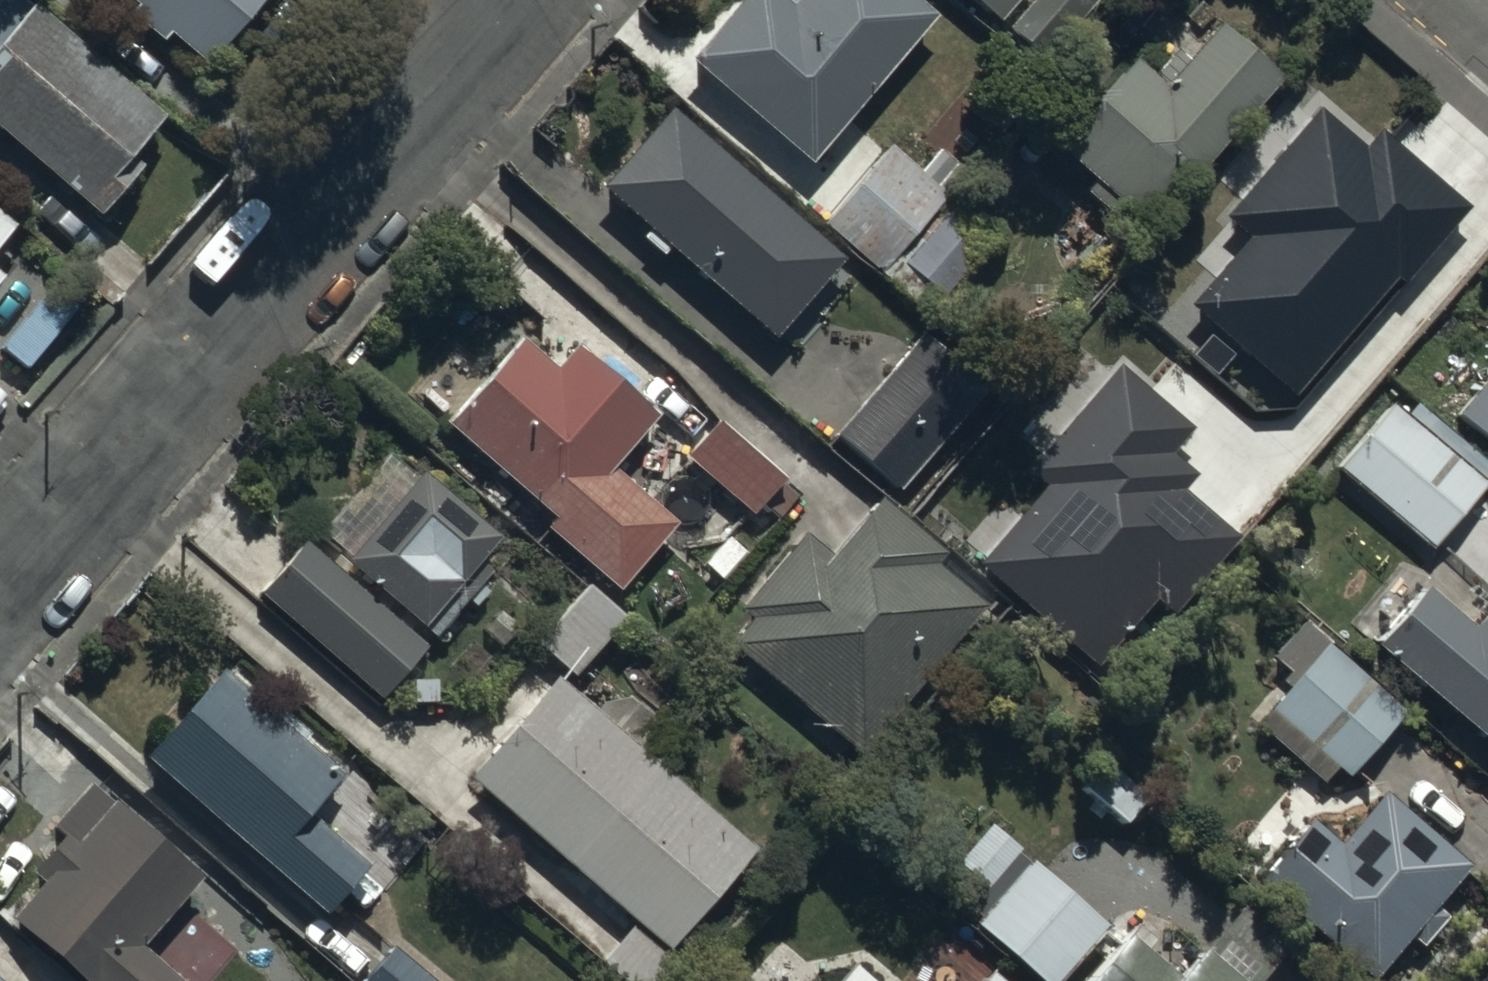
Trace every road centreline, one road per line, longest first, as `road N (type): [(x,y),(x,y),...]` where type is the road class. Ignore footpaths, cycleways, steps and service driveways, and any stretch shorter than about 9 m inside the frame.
road 1 (residential): [(0,595),(507,0)]

